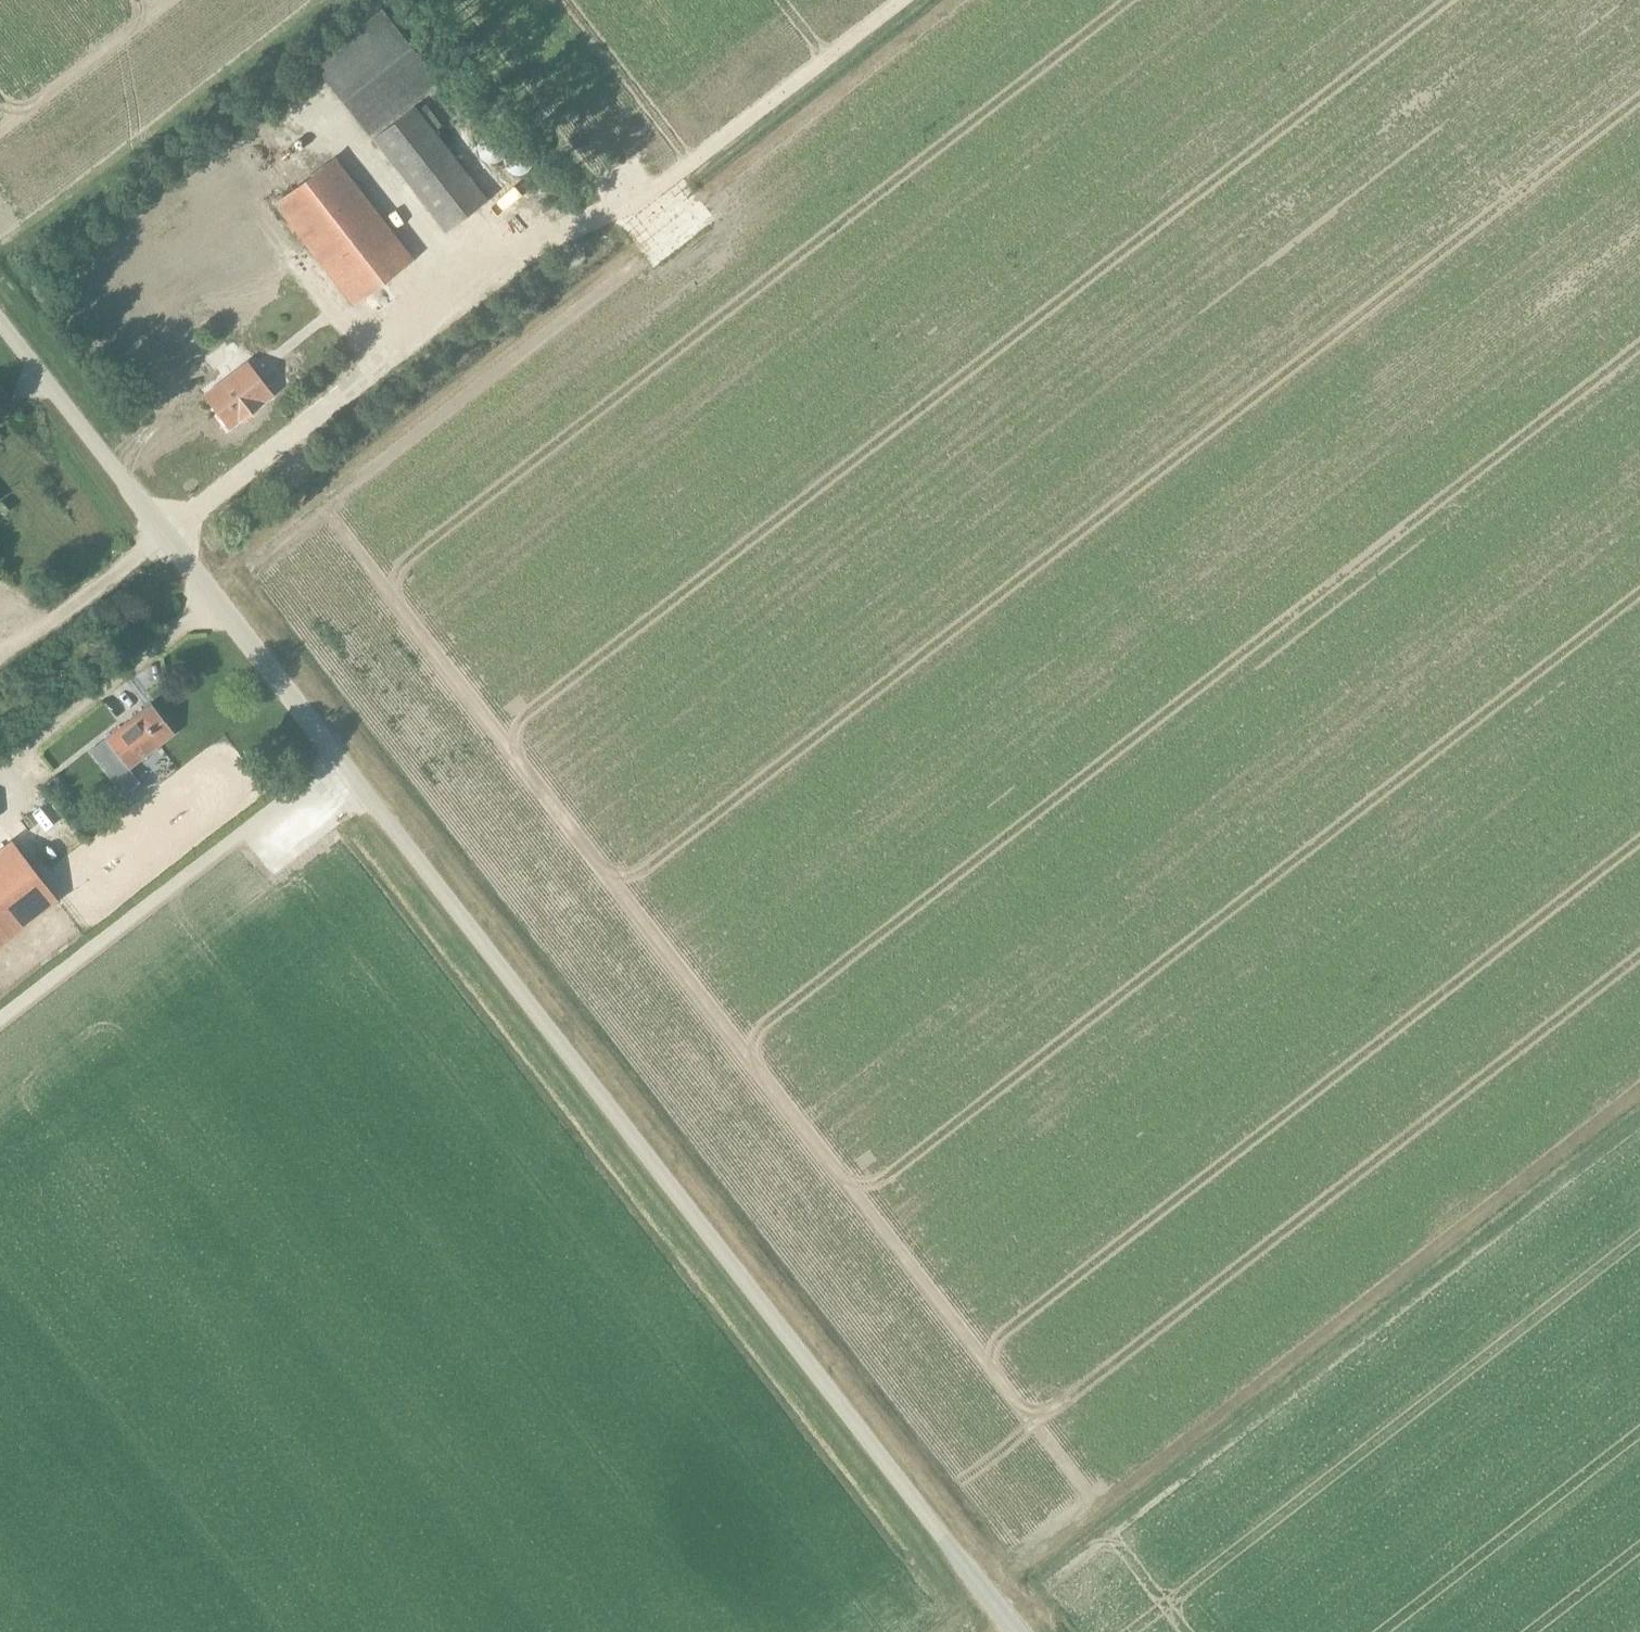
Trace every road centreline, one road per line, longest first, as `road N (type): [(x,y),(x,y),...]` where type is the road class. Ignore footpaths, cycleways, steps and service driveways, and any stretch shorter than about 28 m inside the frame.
road 1 (unclassified): [(1020,1631),(0,320)]

